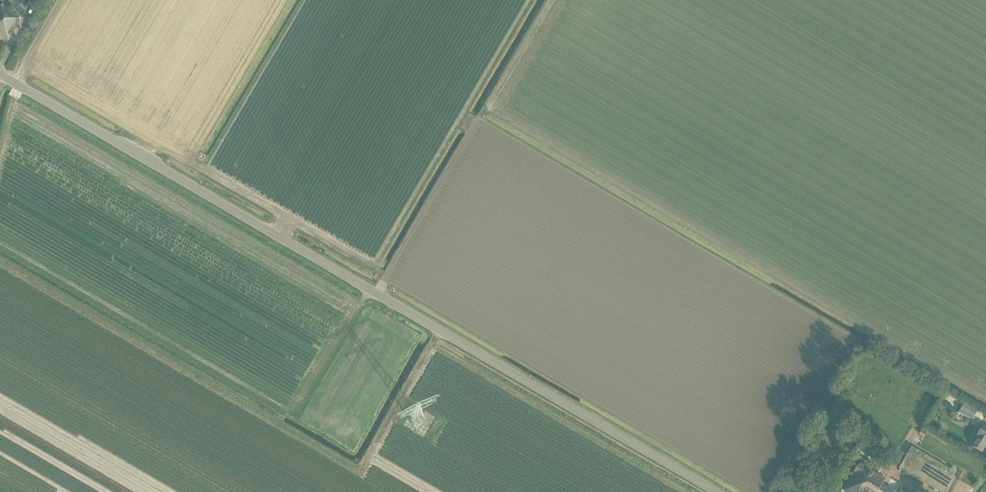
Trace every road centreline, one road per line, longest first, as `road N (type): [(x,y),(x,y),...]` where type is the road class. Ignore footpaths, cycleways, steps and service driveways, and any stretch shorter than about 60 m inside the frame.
road 1 (unclassified): [(719,491),(0,75)]

